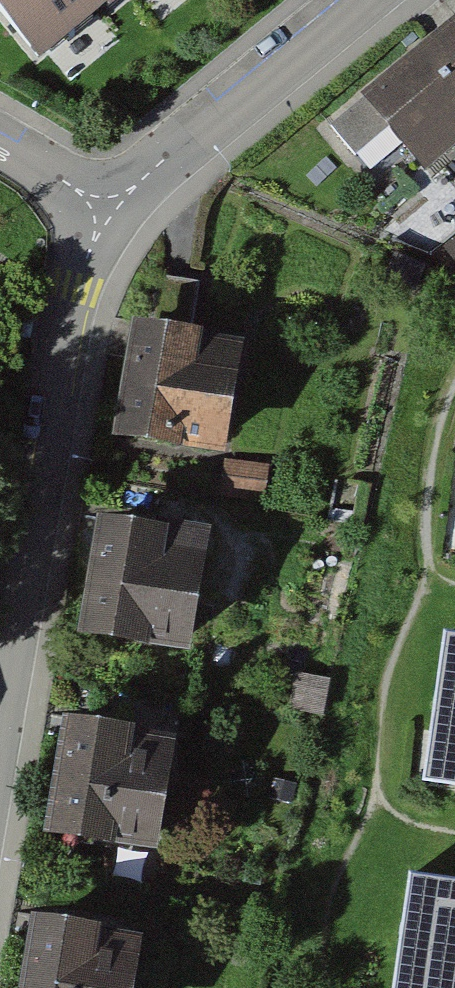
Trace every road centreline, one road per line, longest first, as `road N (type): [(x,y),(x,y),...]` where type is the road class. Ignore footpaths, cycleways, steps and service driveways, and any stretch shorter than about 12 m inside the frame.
road 1 (residential): [(104,208),(64,334),(0,703)]
road 2 (residential): [(362,0),(104,208)]
road 3 (residential): [(0,145),(104,208)]

